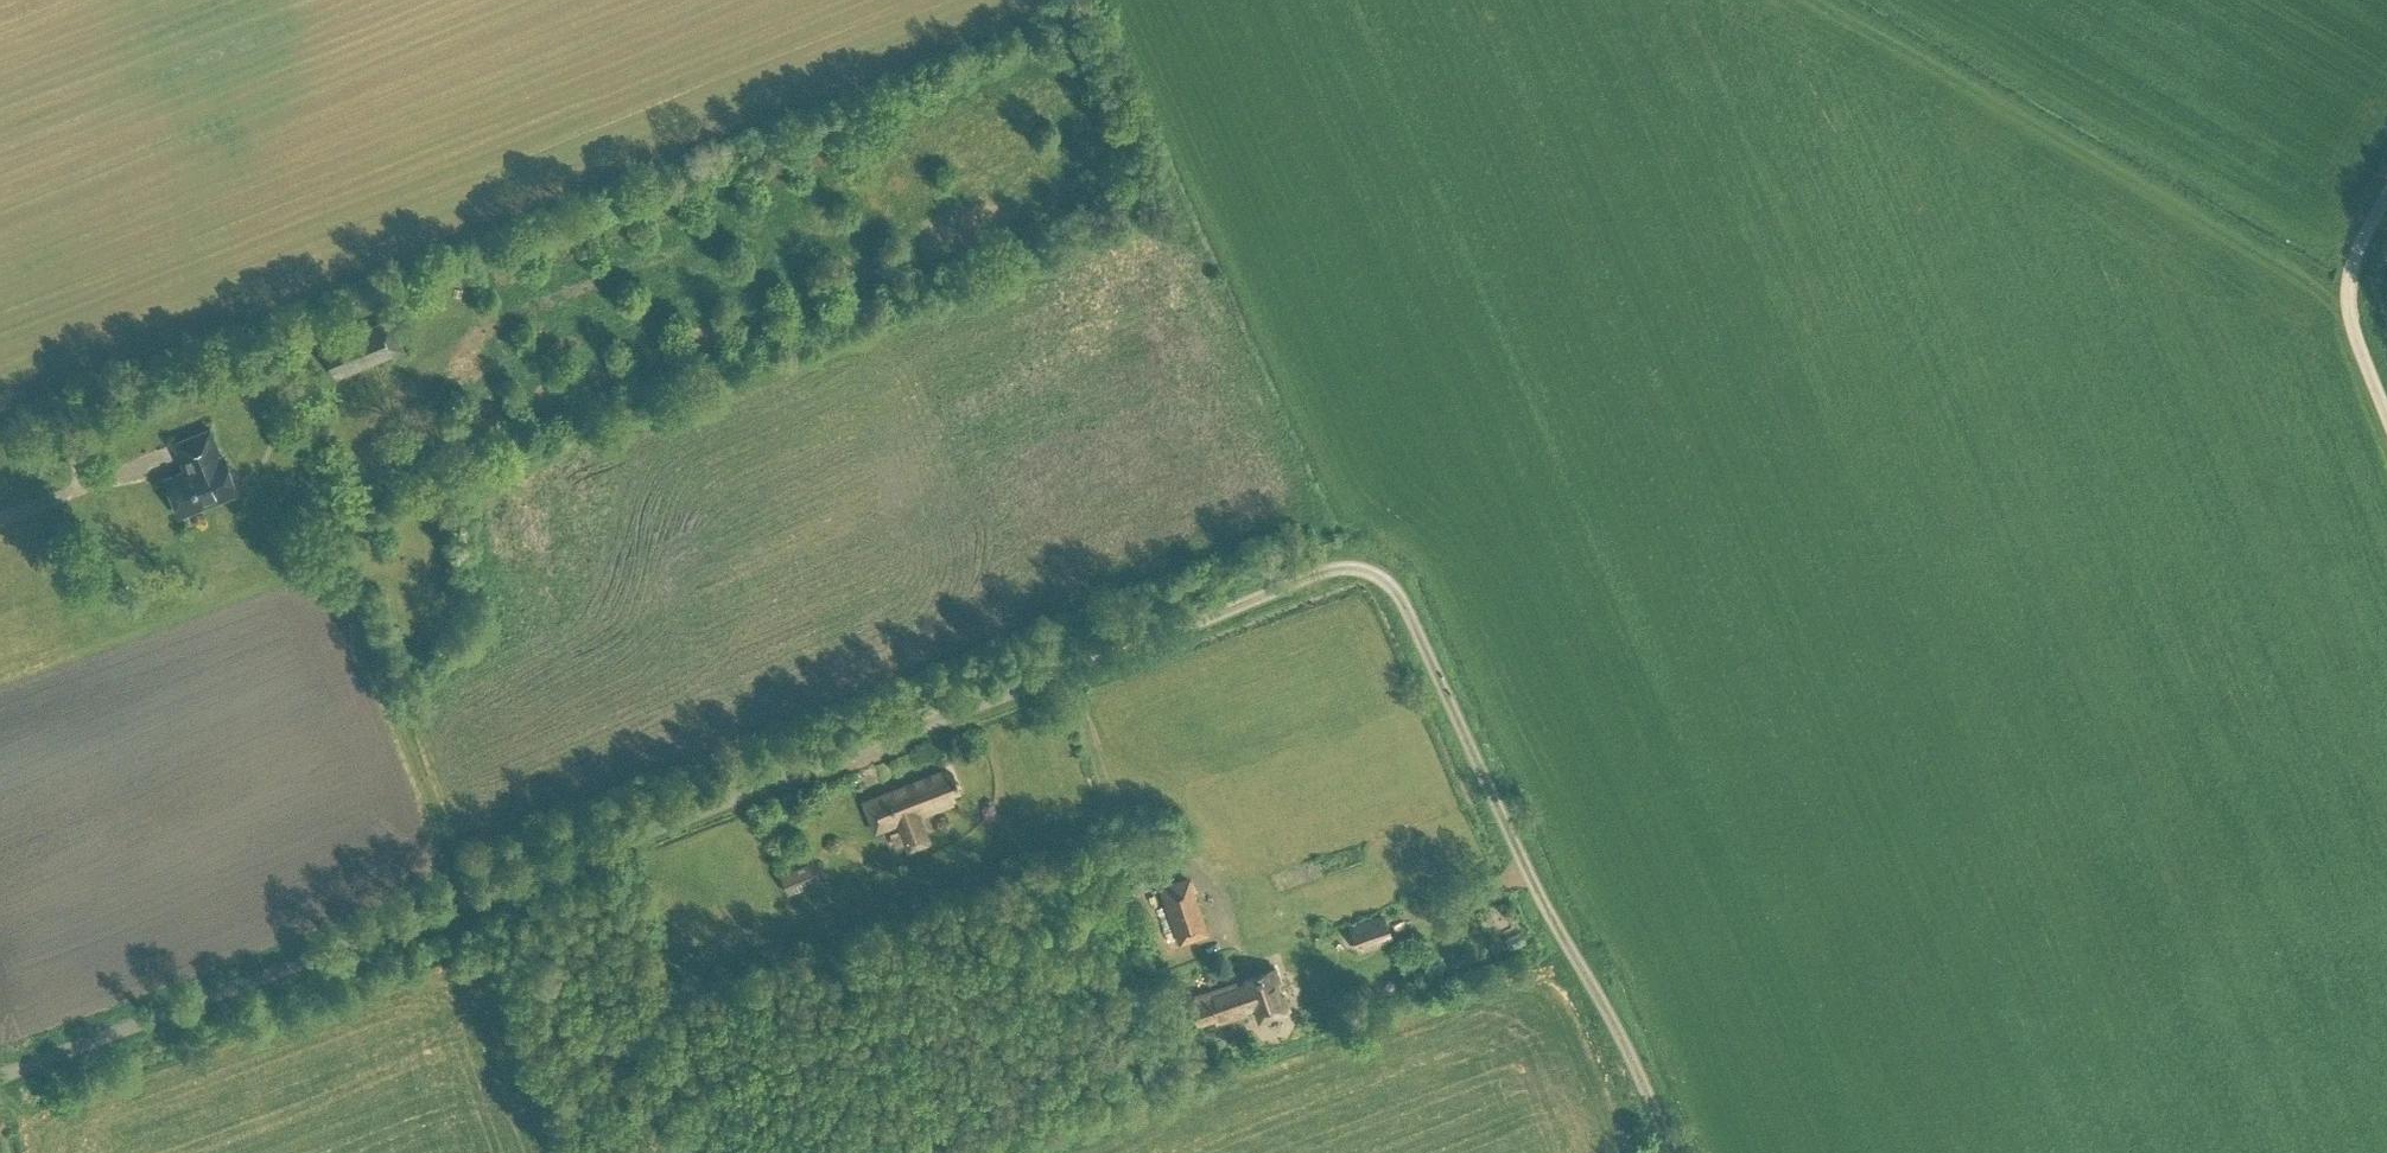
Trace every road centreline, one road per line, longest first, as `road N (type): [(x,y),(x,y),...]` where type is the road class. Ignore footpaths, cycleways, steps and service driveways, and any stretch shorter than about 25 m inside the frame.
road 1 (unclassified): [(0,1075),(1083,664)]
road 2 (track): [(459,903),(449,850),(354,583),(374,426),(383,411),(422,392)]
road 3 (track): [(2386,408),(2350,294),(2355,258),(2386,194)]

